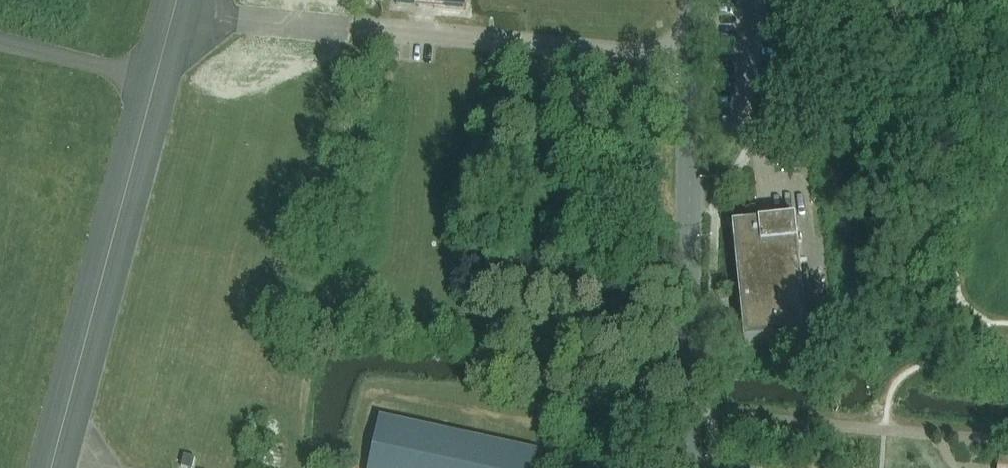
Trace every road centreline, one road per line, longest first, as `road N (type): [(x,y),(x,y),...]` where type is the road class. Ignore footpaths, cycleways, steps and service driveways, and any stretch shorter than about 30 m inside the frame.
road 1 (unclassified): [(693,467),(685,380),(694,0)]

